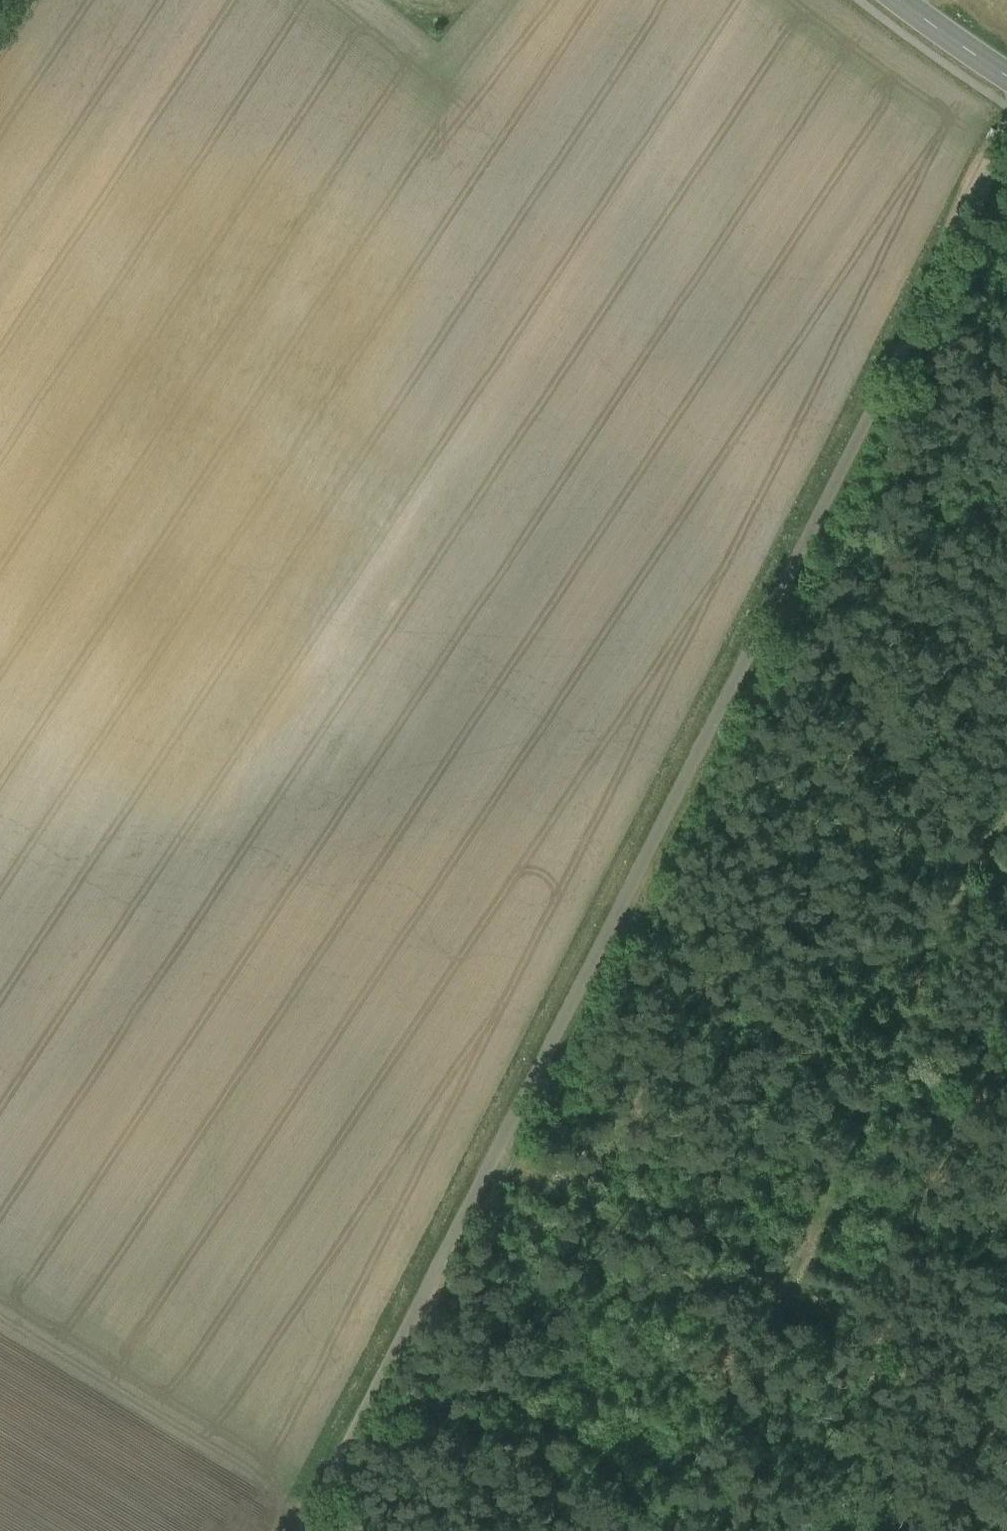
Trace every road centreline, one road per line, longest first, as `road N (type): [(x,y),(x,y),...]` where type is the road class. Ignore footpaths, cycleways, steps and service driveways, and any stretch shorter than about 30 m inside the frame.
road 1 (unclassified): [(1006,158),(310,1530)]
road 2 (tertiary): [(902,0),(1006,73)]

